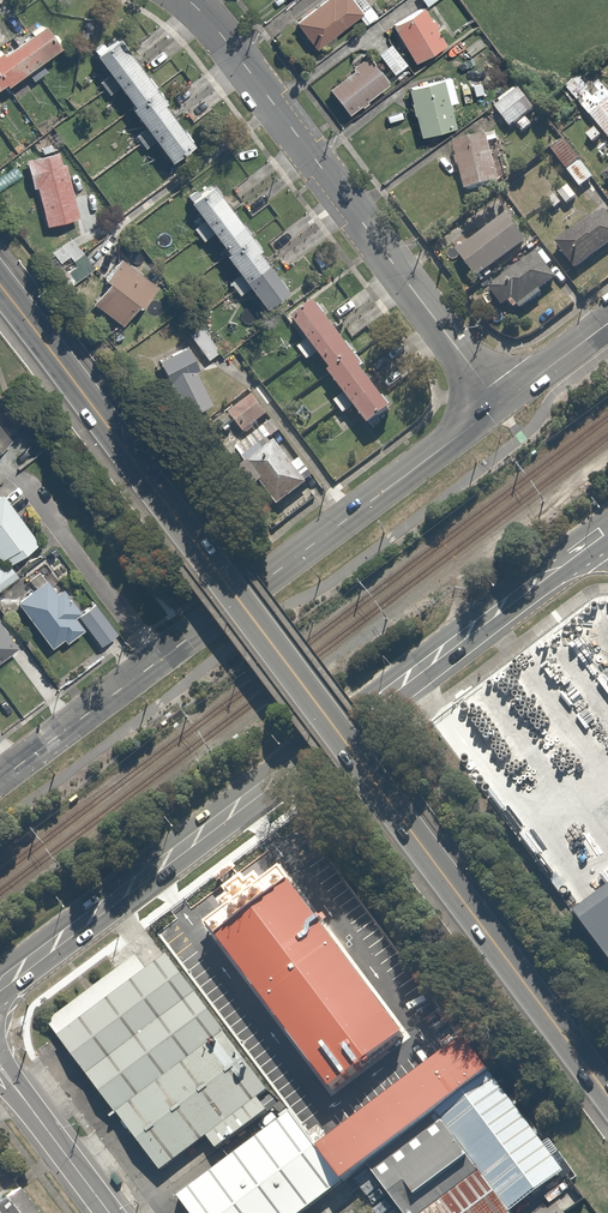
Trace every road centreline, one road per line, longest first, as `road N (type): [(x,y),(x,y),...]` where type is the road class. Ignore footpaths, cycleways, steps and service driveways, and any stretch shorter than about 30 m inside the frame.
road 1 (secondary): [(0,285),(607,1097)]
road 2 (secondary): [(607,528),(0,986)]
road 3 (residential): [(500,406),(188,0)]
road 4 (tertiary): [(154,663),(500,406)]
road 5 (residential): [(154,663),(28,474)]
road 6 (tertiary): [(0,778),(154,663)]
road 7 (unclassified): [(110,1212),(0,1066)]
road 8 (tertiary): [(500,406),(607,324)]

